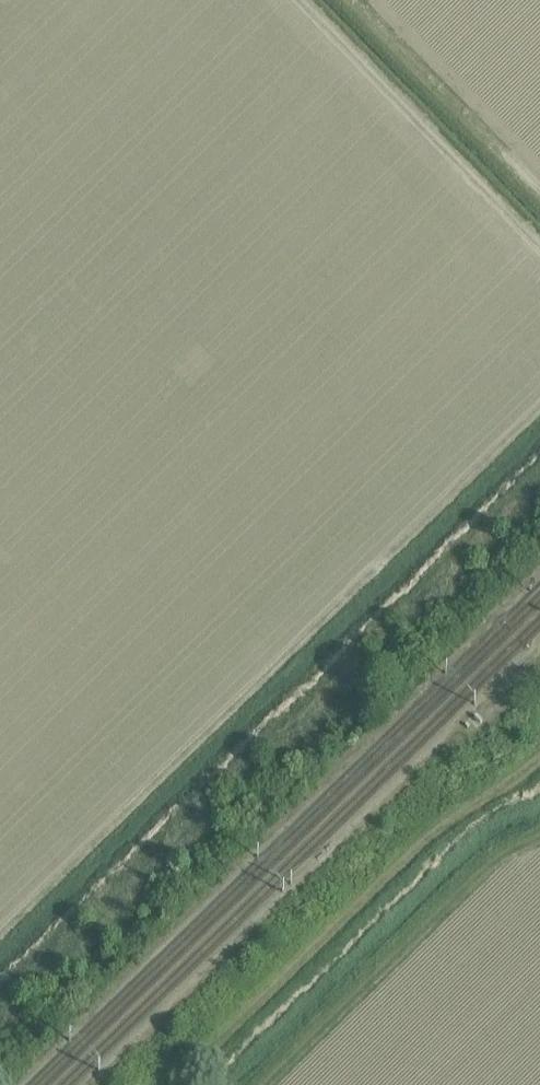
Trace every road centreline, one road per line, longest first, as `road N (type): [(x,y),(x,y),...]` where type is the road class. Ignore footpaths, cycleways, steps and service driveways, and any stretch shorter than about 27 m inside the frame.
road 1 (track): [(539,759),(433,832),(174,1084)]

